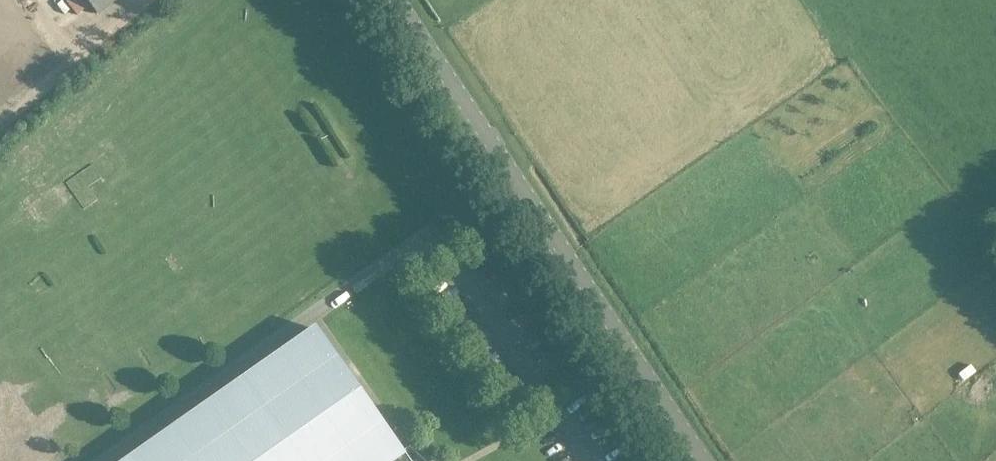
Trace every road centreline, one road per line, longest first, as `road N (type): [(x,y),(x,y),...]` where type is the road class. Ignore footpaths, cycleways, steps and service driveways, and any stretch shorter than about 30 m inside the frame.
road 1 (unclassified): [(703,460),(395,0)]
road 2 (track): [(150,0),(0,124)]

